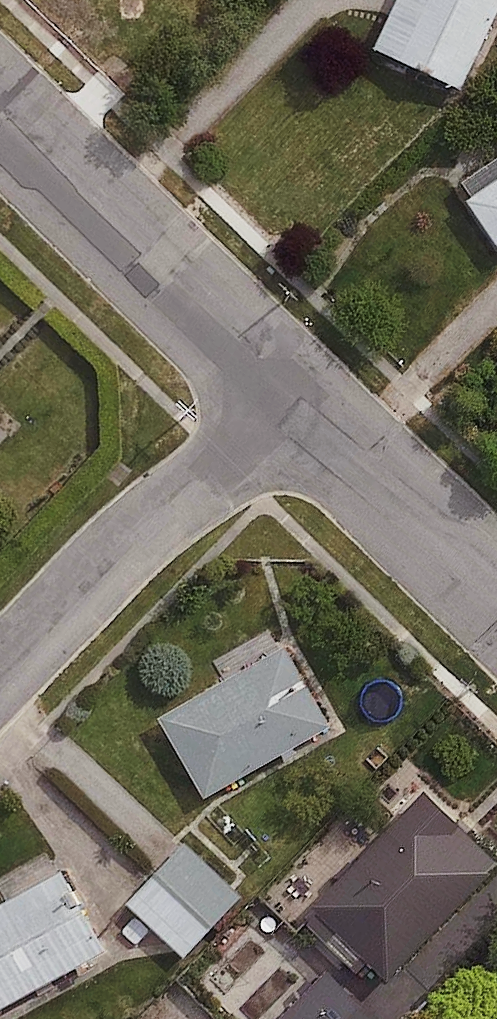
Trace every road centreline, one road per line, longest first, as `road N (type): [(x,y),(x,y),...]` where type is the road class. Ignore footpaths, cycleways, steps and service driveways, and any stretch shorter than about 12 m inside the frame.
road 1 (residential): [(0,109),(306,410)]
road 2 (residential): [(306,410),(92,580),(0,673)]
road 3 (residential): [(306,410),(496,596)]

